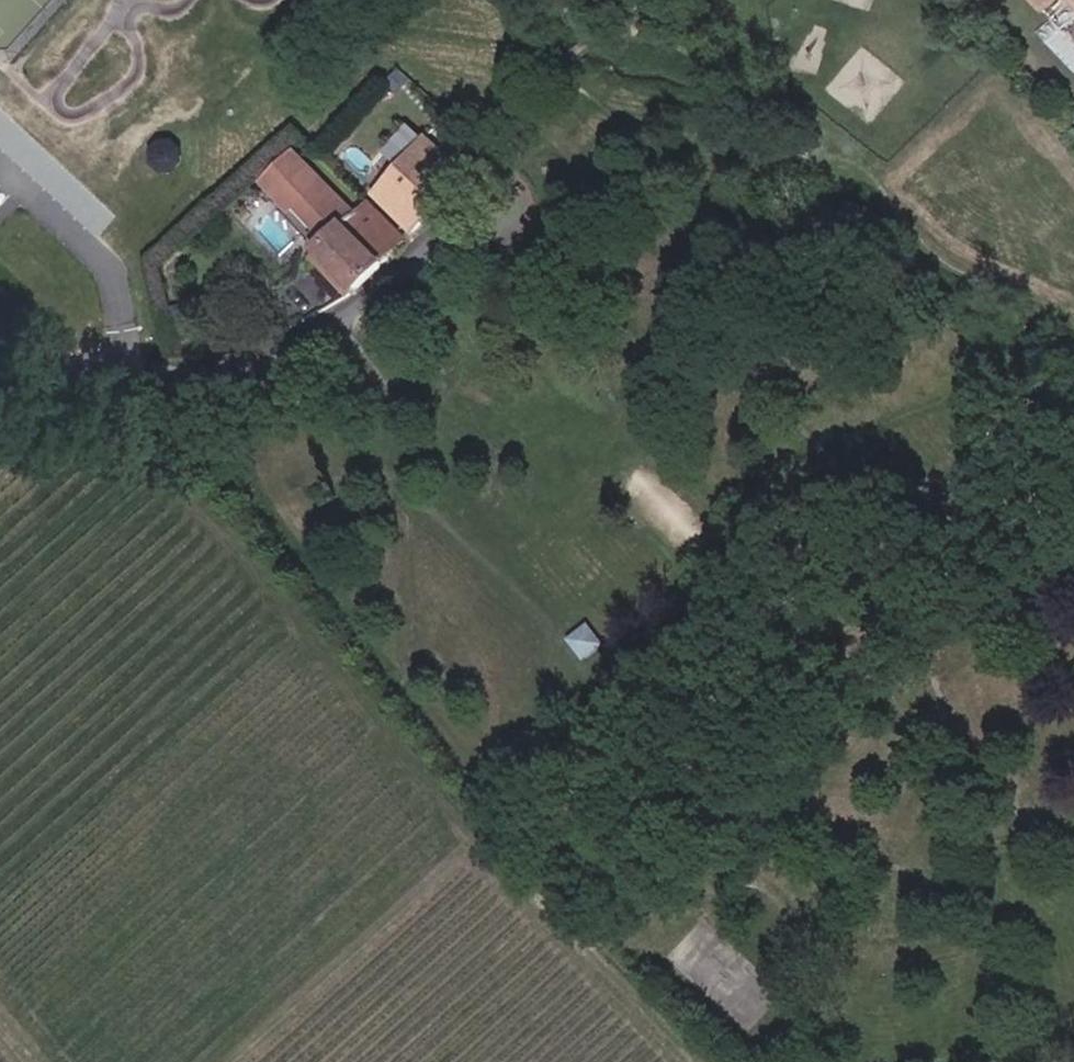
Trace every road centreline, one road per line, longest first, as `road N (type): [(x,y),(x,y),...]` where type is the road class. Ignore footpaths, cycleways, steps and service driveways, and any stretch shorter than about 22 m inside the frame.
road 1 (residential): [(122,380),(225,380),(338,337),(396,280),(476,159)]
road 2 (residential): [(122,380),(0,381)]

